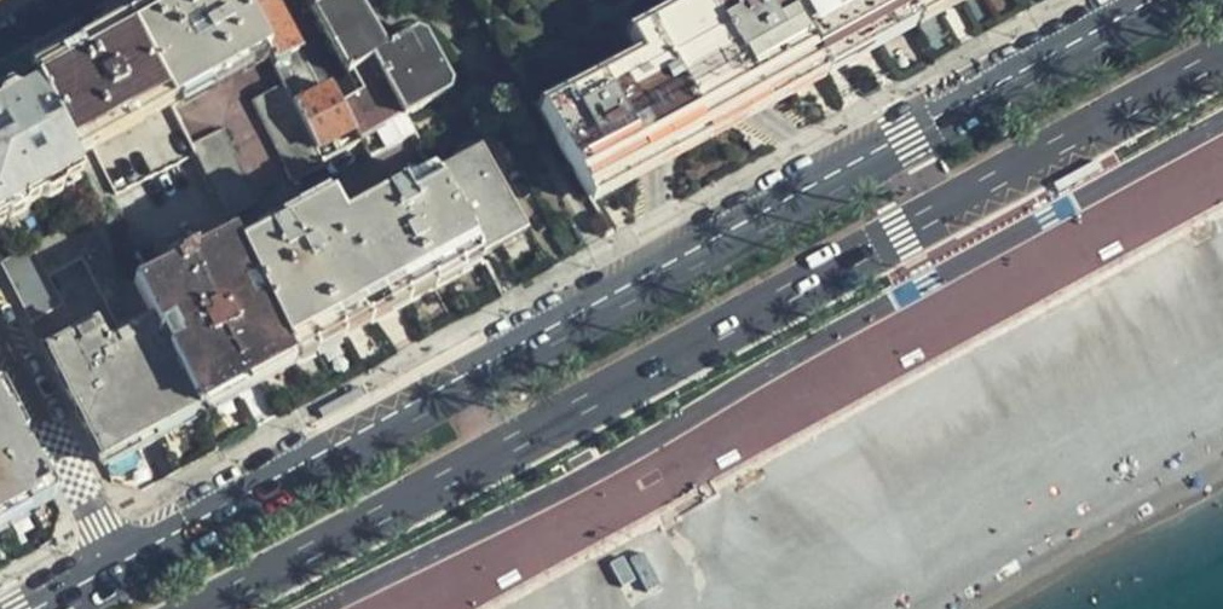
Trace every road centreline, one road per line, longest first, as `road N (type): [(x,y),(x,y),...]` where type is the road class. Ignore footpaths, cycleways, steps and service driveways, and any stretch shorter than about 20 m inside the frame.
road 1 (primary): [(1163,0),(118,571)]
road 2 (primary): [(202,608),(1222,56)]
road 3 (residential): [(118,571),(0,342)]

